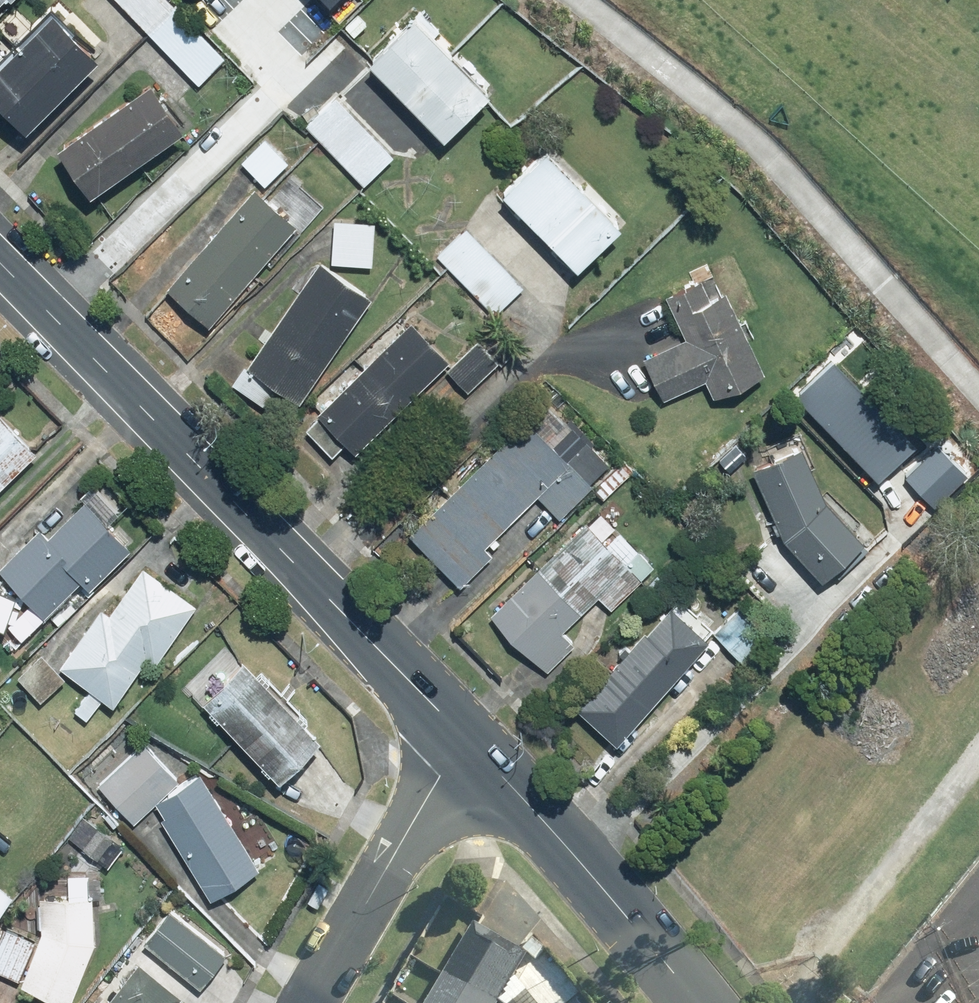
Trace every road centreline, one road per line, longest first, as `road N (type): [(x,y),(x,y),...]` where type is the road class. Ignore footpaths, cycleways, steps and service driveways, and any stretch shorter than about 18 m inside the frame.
road 1 (tertiary): [(461,736),(0,263)]
road 2 (tertiary): [(701,1002),(461,736)]
road 3 (residential): [(461,736),(309,1002)]

